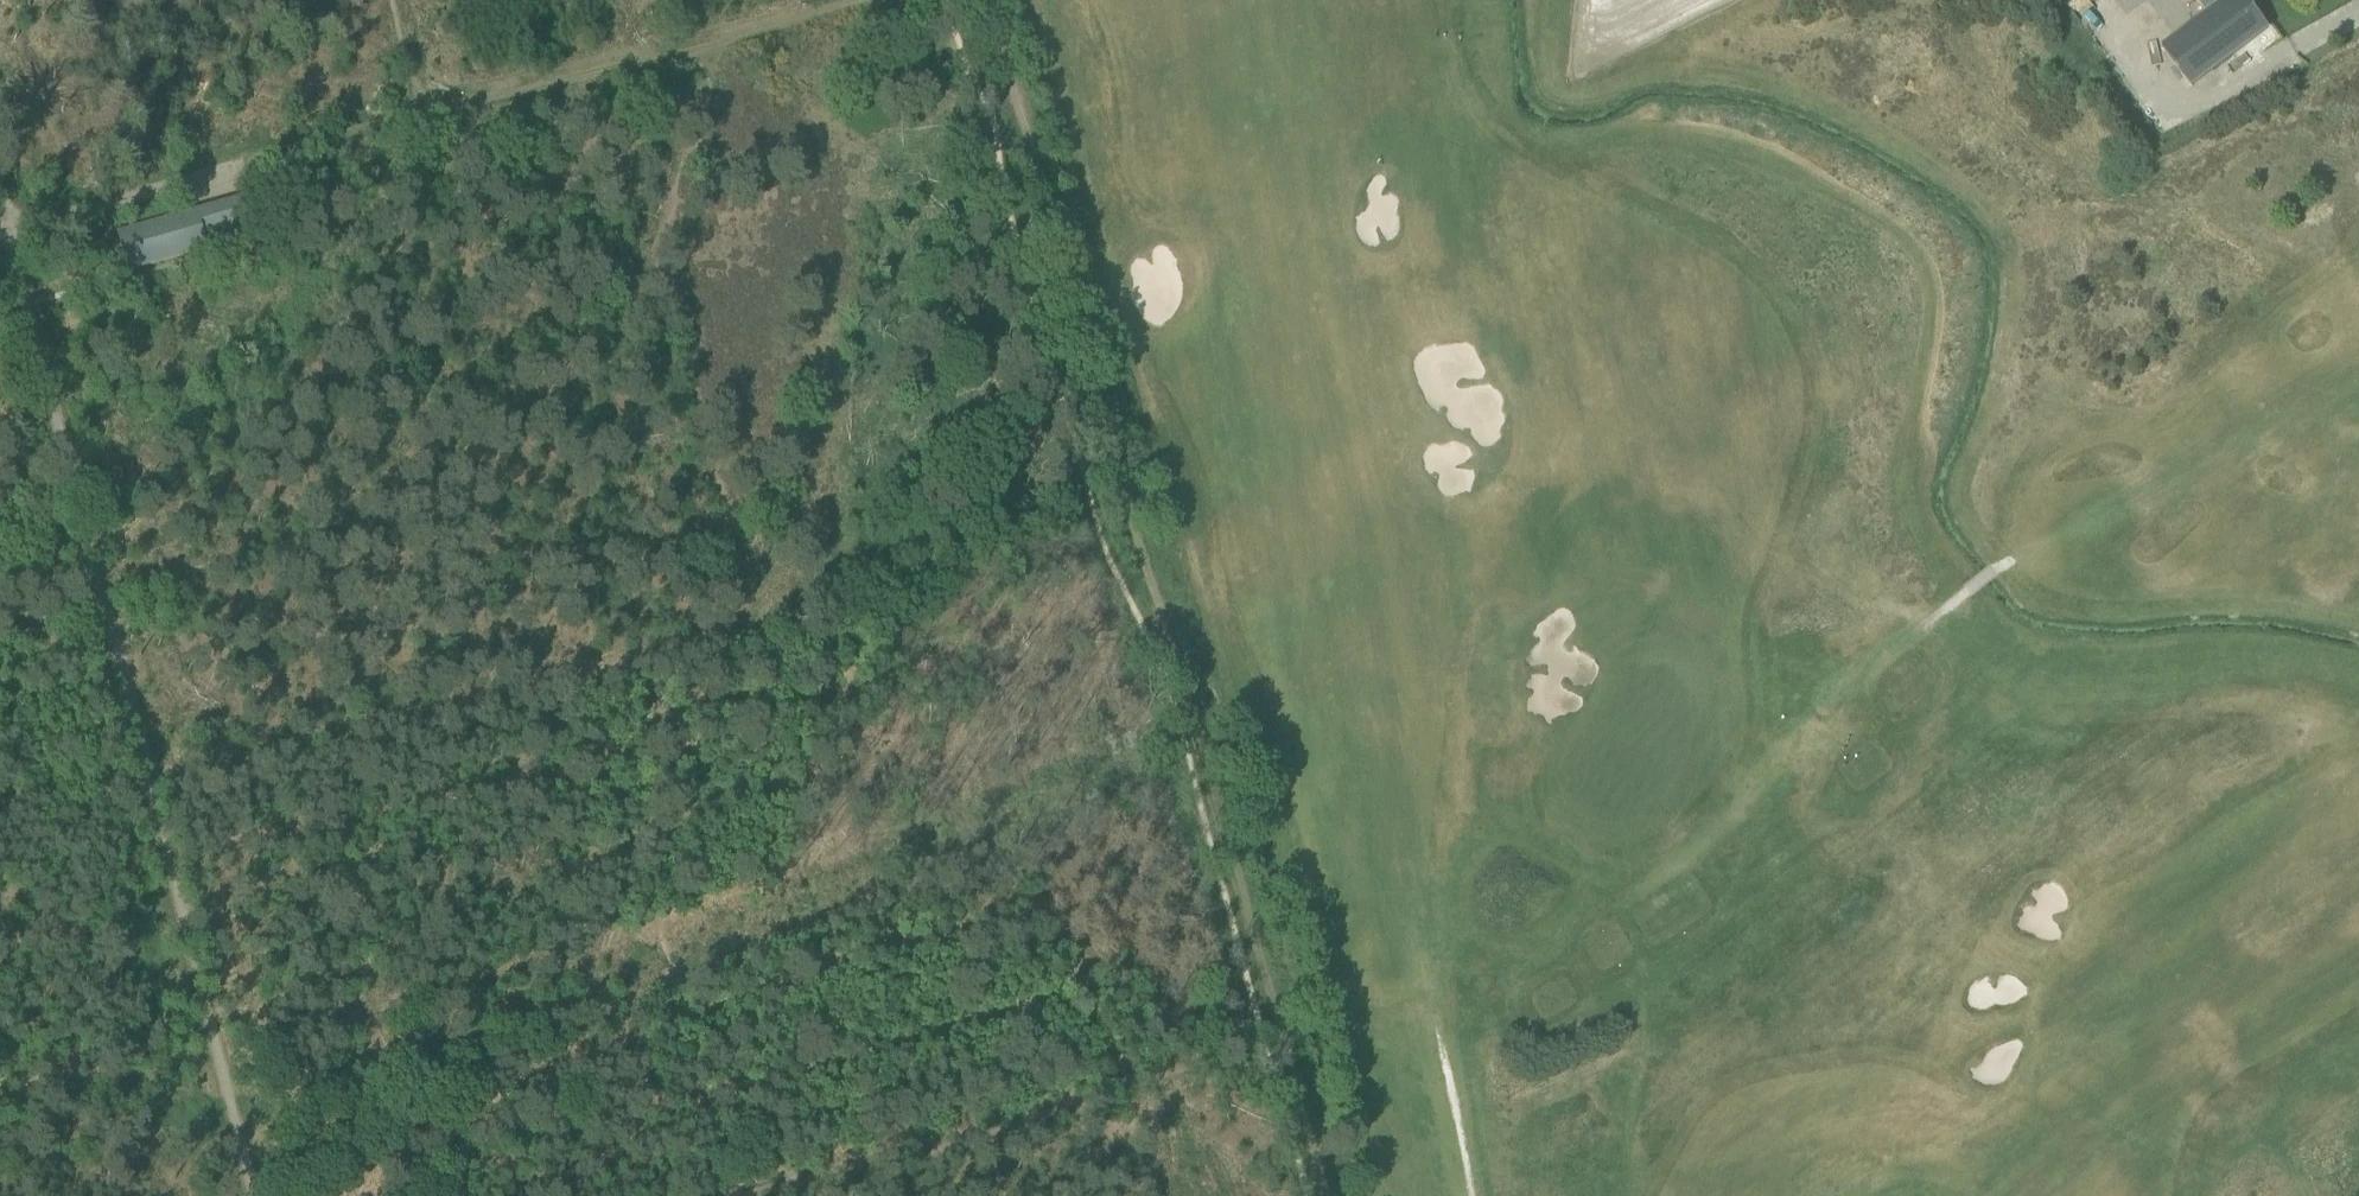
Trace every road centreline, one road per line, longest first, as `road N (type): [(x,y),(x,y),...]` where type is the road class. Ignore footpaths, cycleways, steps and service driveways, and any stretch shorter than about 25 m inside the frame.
road 1 (track): [(991,0),(1330,1195)]
road 2 (track): [(266,1195),(11,242)]
road 3 (track): [(395,119),(11,242)]
road 4 (track): [(716,26),(395,119)]

